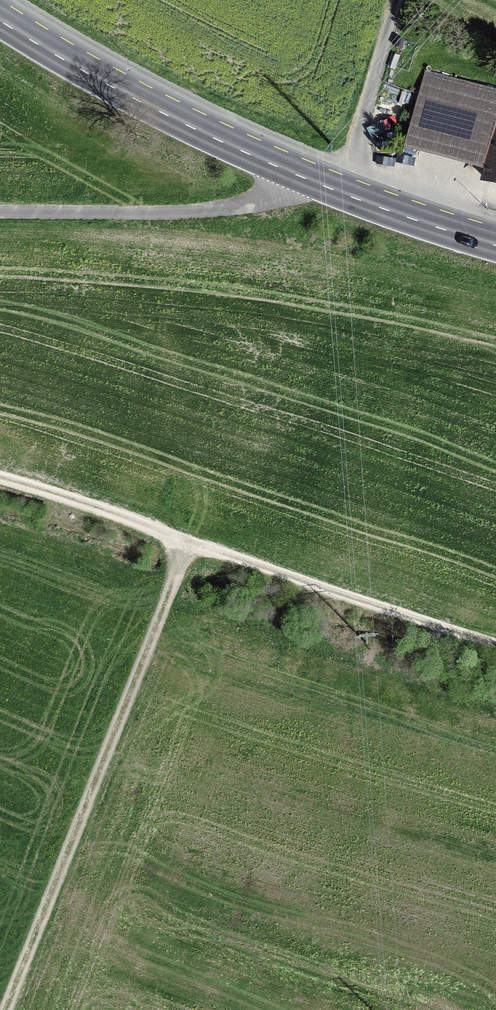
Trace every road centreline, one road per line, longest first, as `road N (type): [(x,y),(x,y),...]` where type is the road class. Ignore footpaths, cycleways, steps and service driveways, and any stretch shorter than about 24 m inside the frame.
road 1 (secondary): [(0,12),(238,142),(349,190),(495,240)]
road 2 (track): [(0,477),(495,646)]
road 3 (track): [(188,543),(16,1009)]
road 4 (track): [(0,213),(183,212),(257,201),(316,176)]
road 5 (track): [(349,190),(408,0)]

